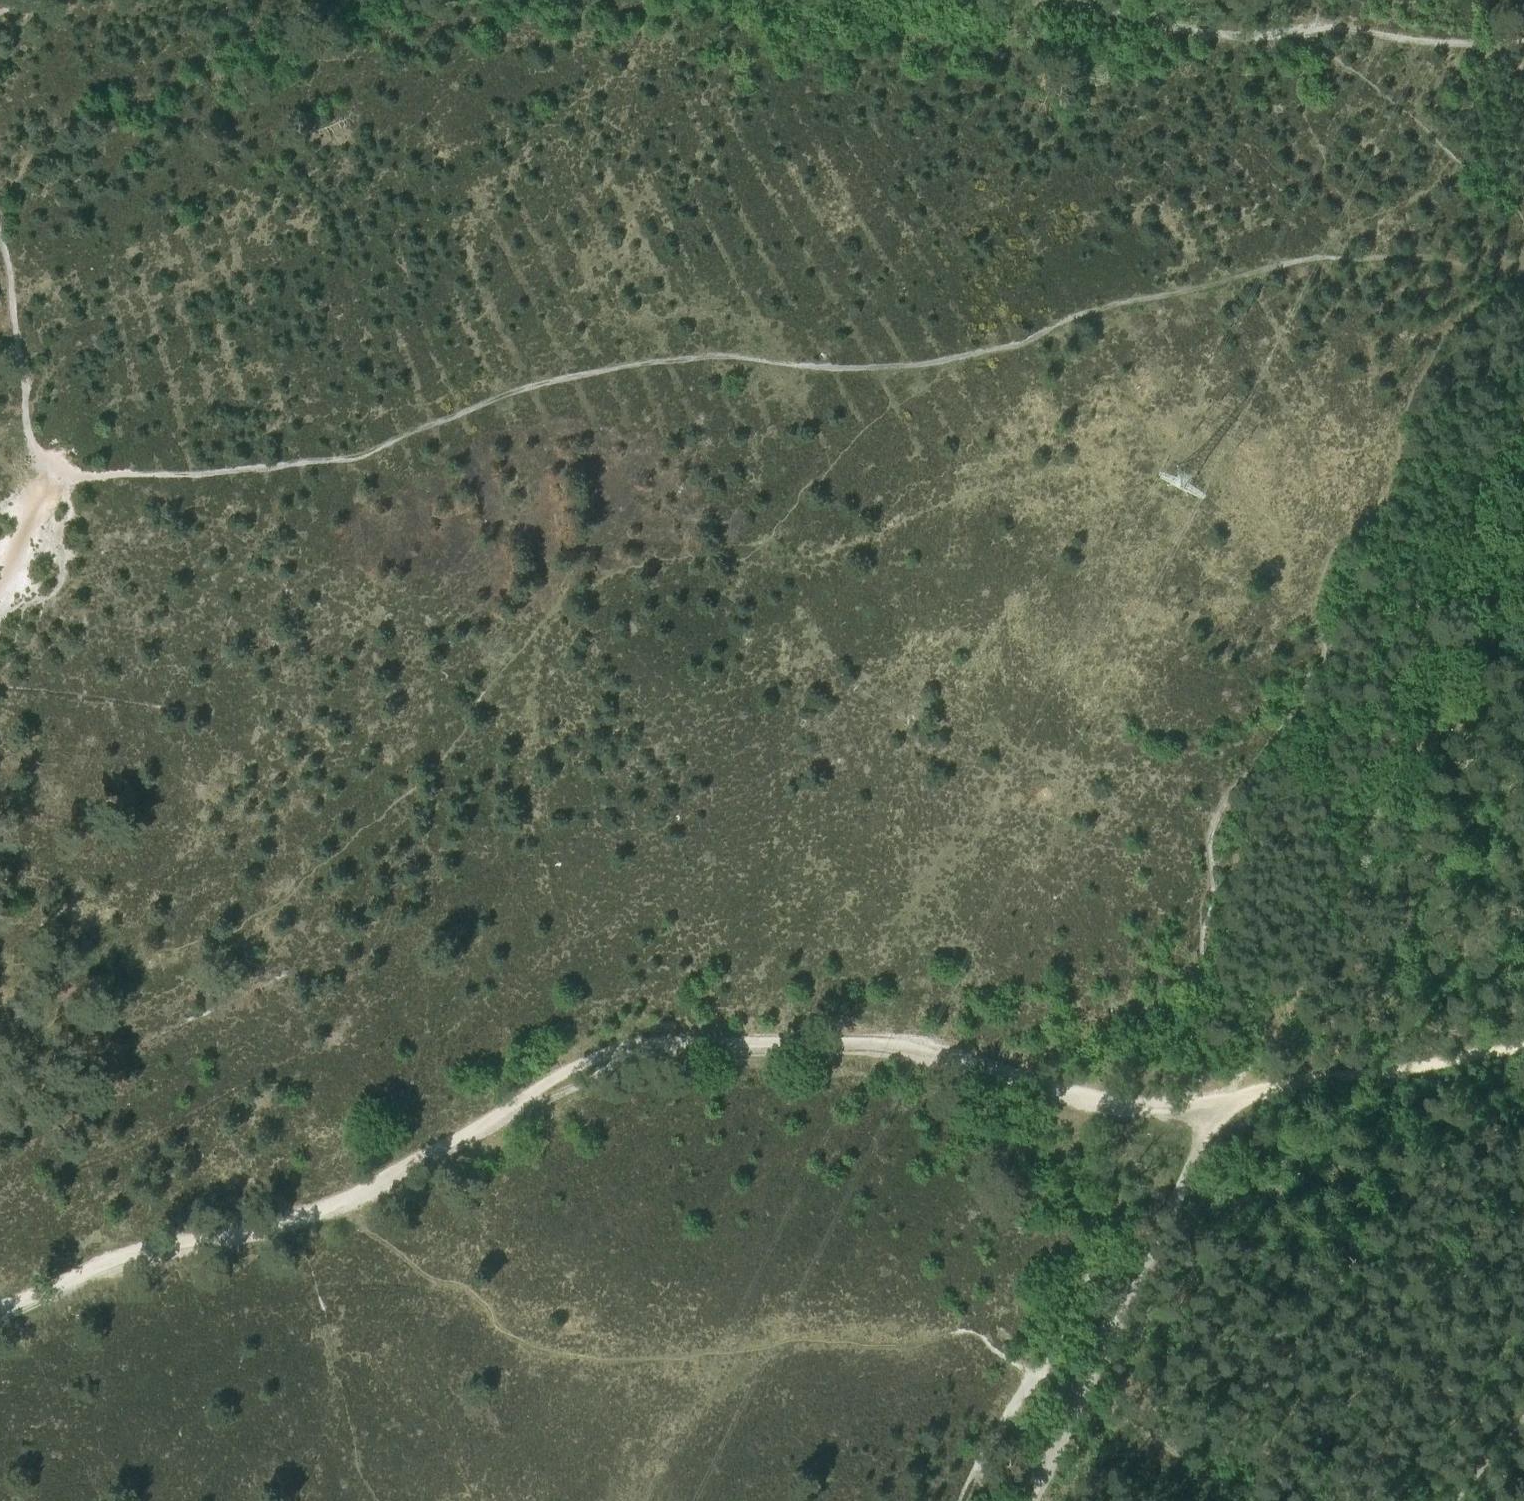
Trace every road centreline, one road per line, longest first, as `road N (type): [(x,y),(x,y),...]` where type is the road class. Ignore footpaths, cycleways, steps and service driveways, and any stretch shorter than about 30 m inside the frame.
road 1 (track): [(0,1312),(144,1249),(356,1196),(568,1073),(665,1042),(912,1046),(1102,1100),(1212,1105)]
road 2 (track): [(1523,43),(1429,43),(1345,27),(1238,37),(1065,0)]
road 3 (track): [(1212,1105),(1296,1081),(1523,1044)]

